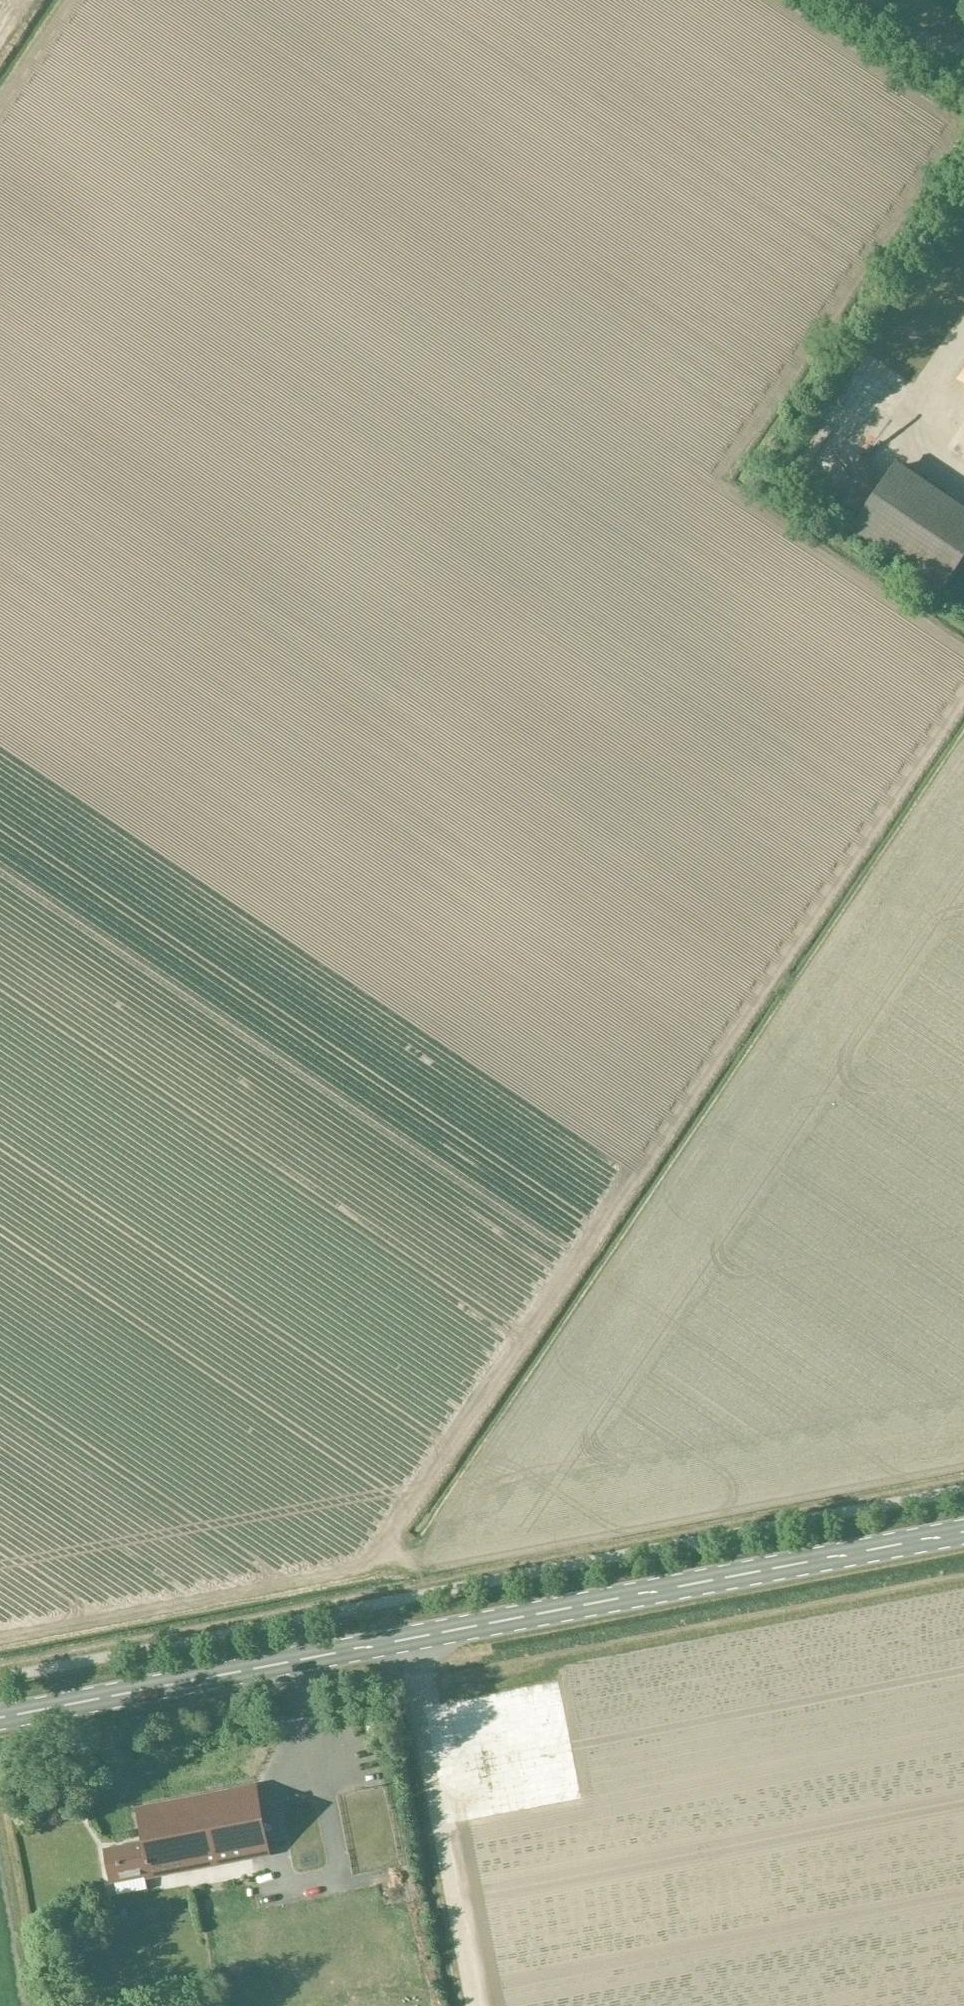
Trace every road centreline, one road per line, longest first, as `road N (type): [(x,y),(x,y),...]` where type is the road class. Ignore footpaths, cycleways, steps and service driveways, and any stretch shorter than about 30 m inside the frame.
road 1 (secondary): [(0,1718),(963,1532)]
road 2 (unclassified): [(963,70),(860,0)]

